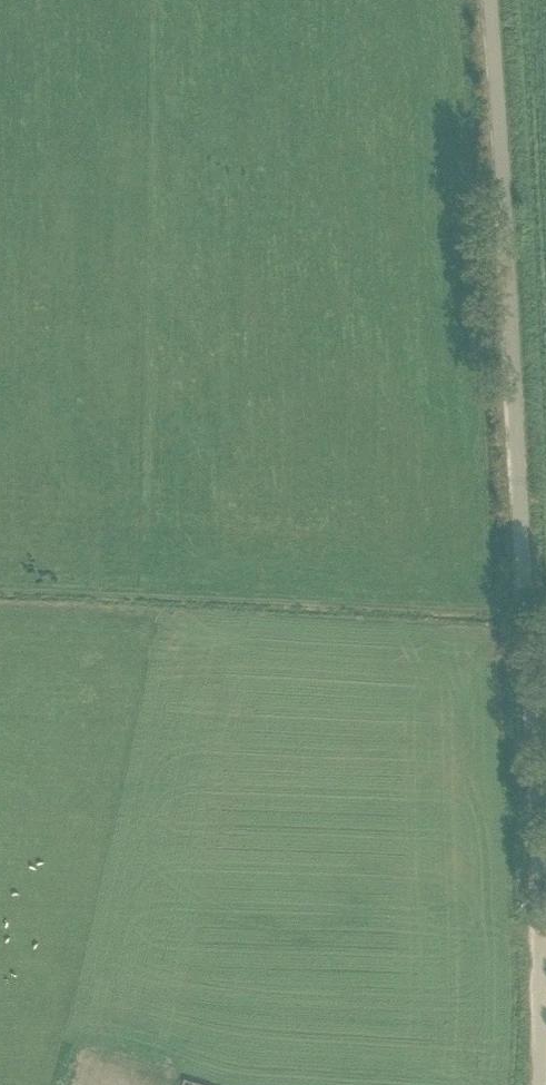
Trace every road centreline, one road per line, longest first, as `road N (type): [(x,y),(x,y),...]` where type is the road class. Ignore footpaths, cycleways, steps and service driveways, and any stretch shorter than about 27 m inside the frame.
road 1 (unclassified): [(538,1084),(542,952),(488,0)]

